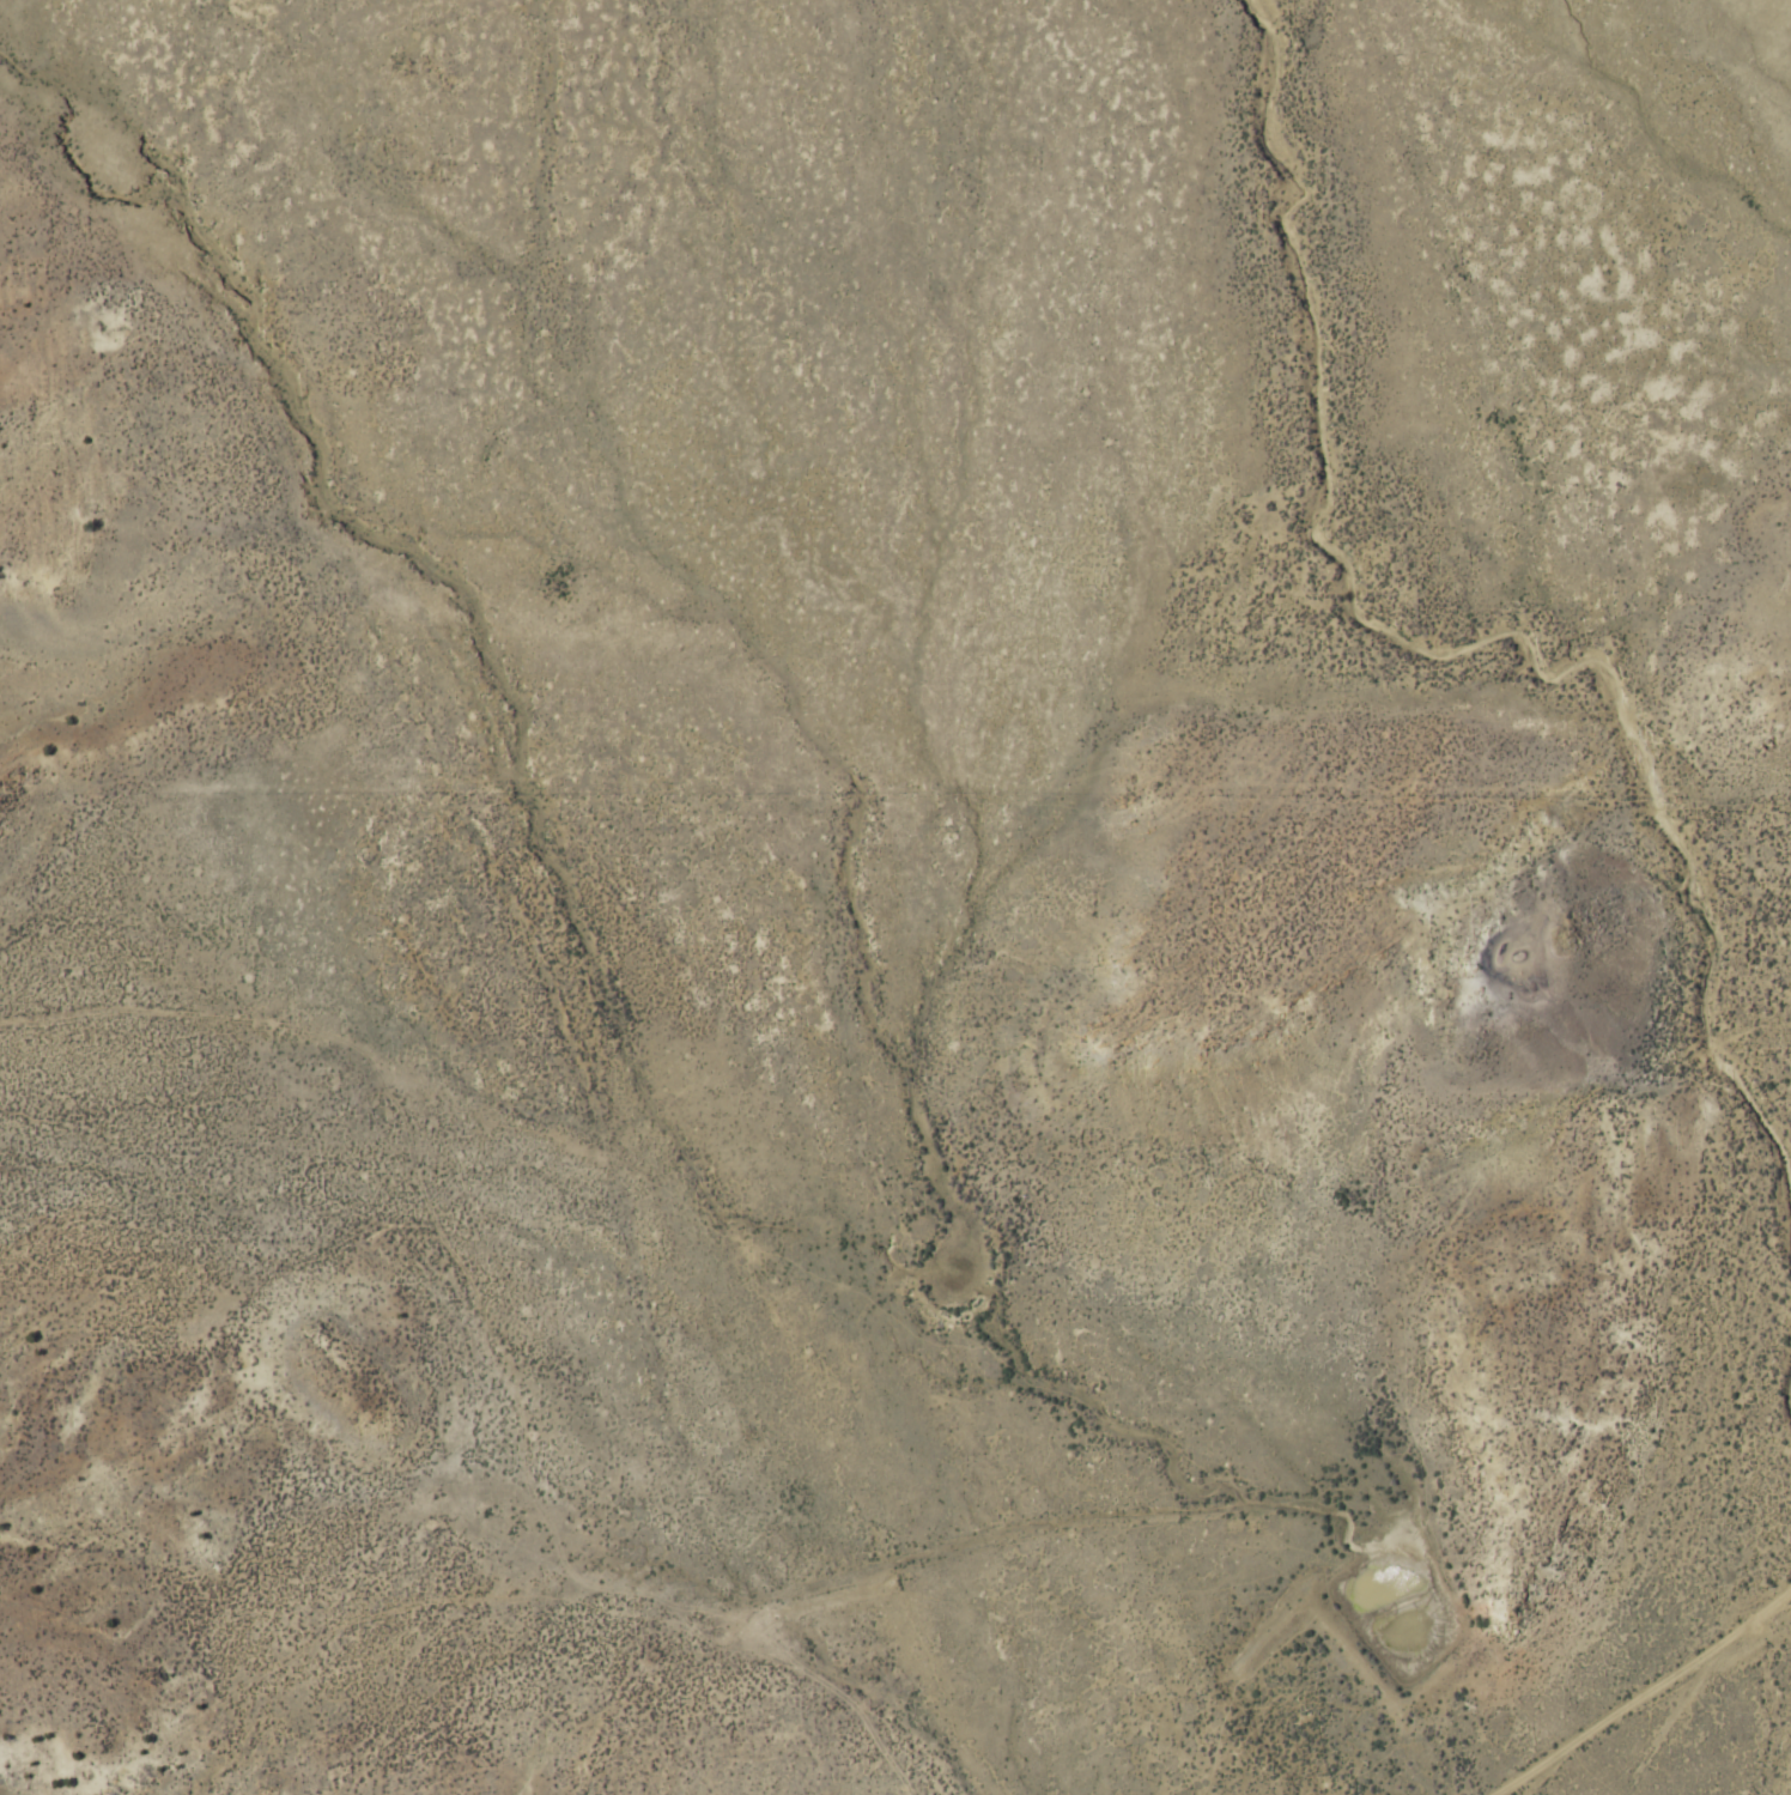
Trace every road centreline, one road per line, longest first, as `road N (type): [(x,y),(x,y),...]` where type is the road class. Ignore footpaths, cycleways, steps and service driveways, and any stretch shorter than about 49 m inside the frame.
road 1 (residential): [(0,155),(158,255),(158,280),(323,547),(502,896),(614,1184),(614,1492),(854,1704),(902,1794)]
road 2 (track): [(1493,1794),(1756,1615),(1790,1583)]

